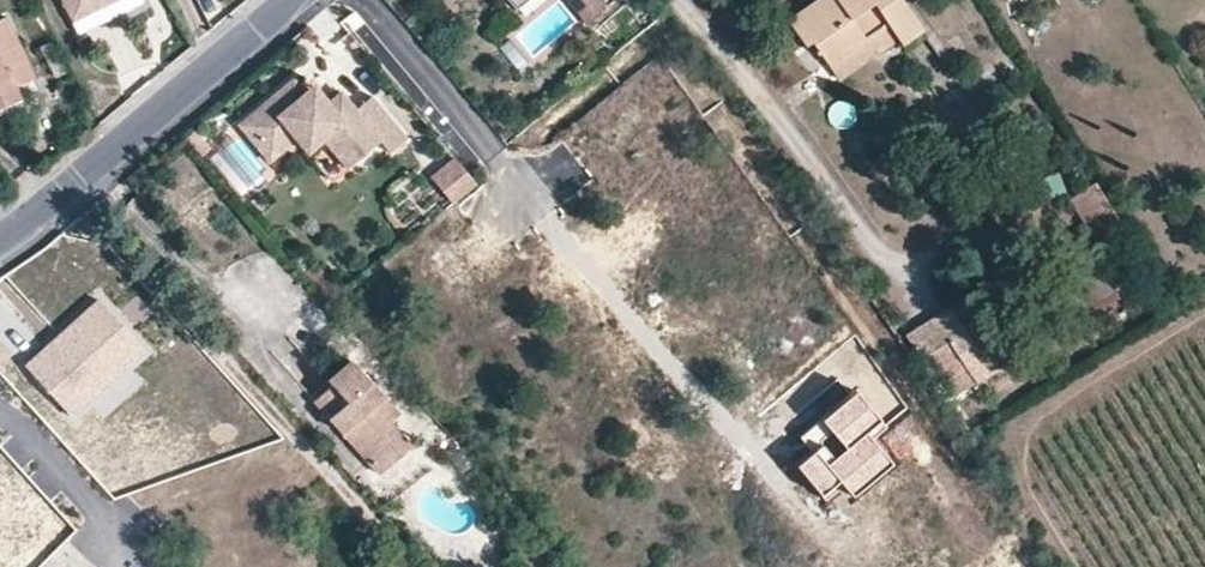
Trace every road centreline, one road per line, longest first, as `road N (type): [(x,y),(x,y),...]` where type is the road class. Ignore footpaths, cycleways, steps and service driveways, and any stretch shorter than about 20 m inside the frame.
road 1 (unclassified): [(357,0),(816,519)]
road 2 (residential): [(0,243),(293,0)]
road 3 (residential): [(0,412),(146,566)]

